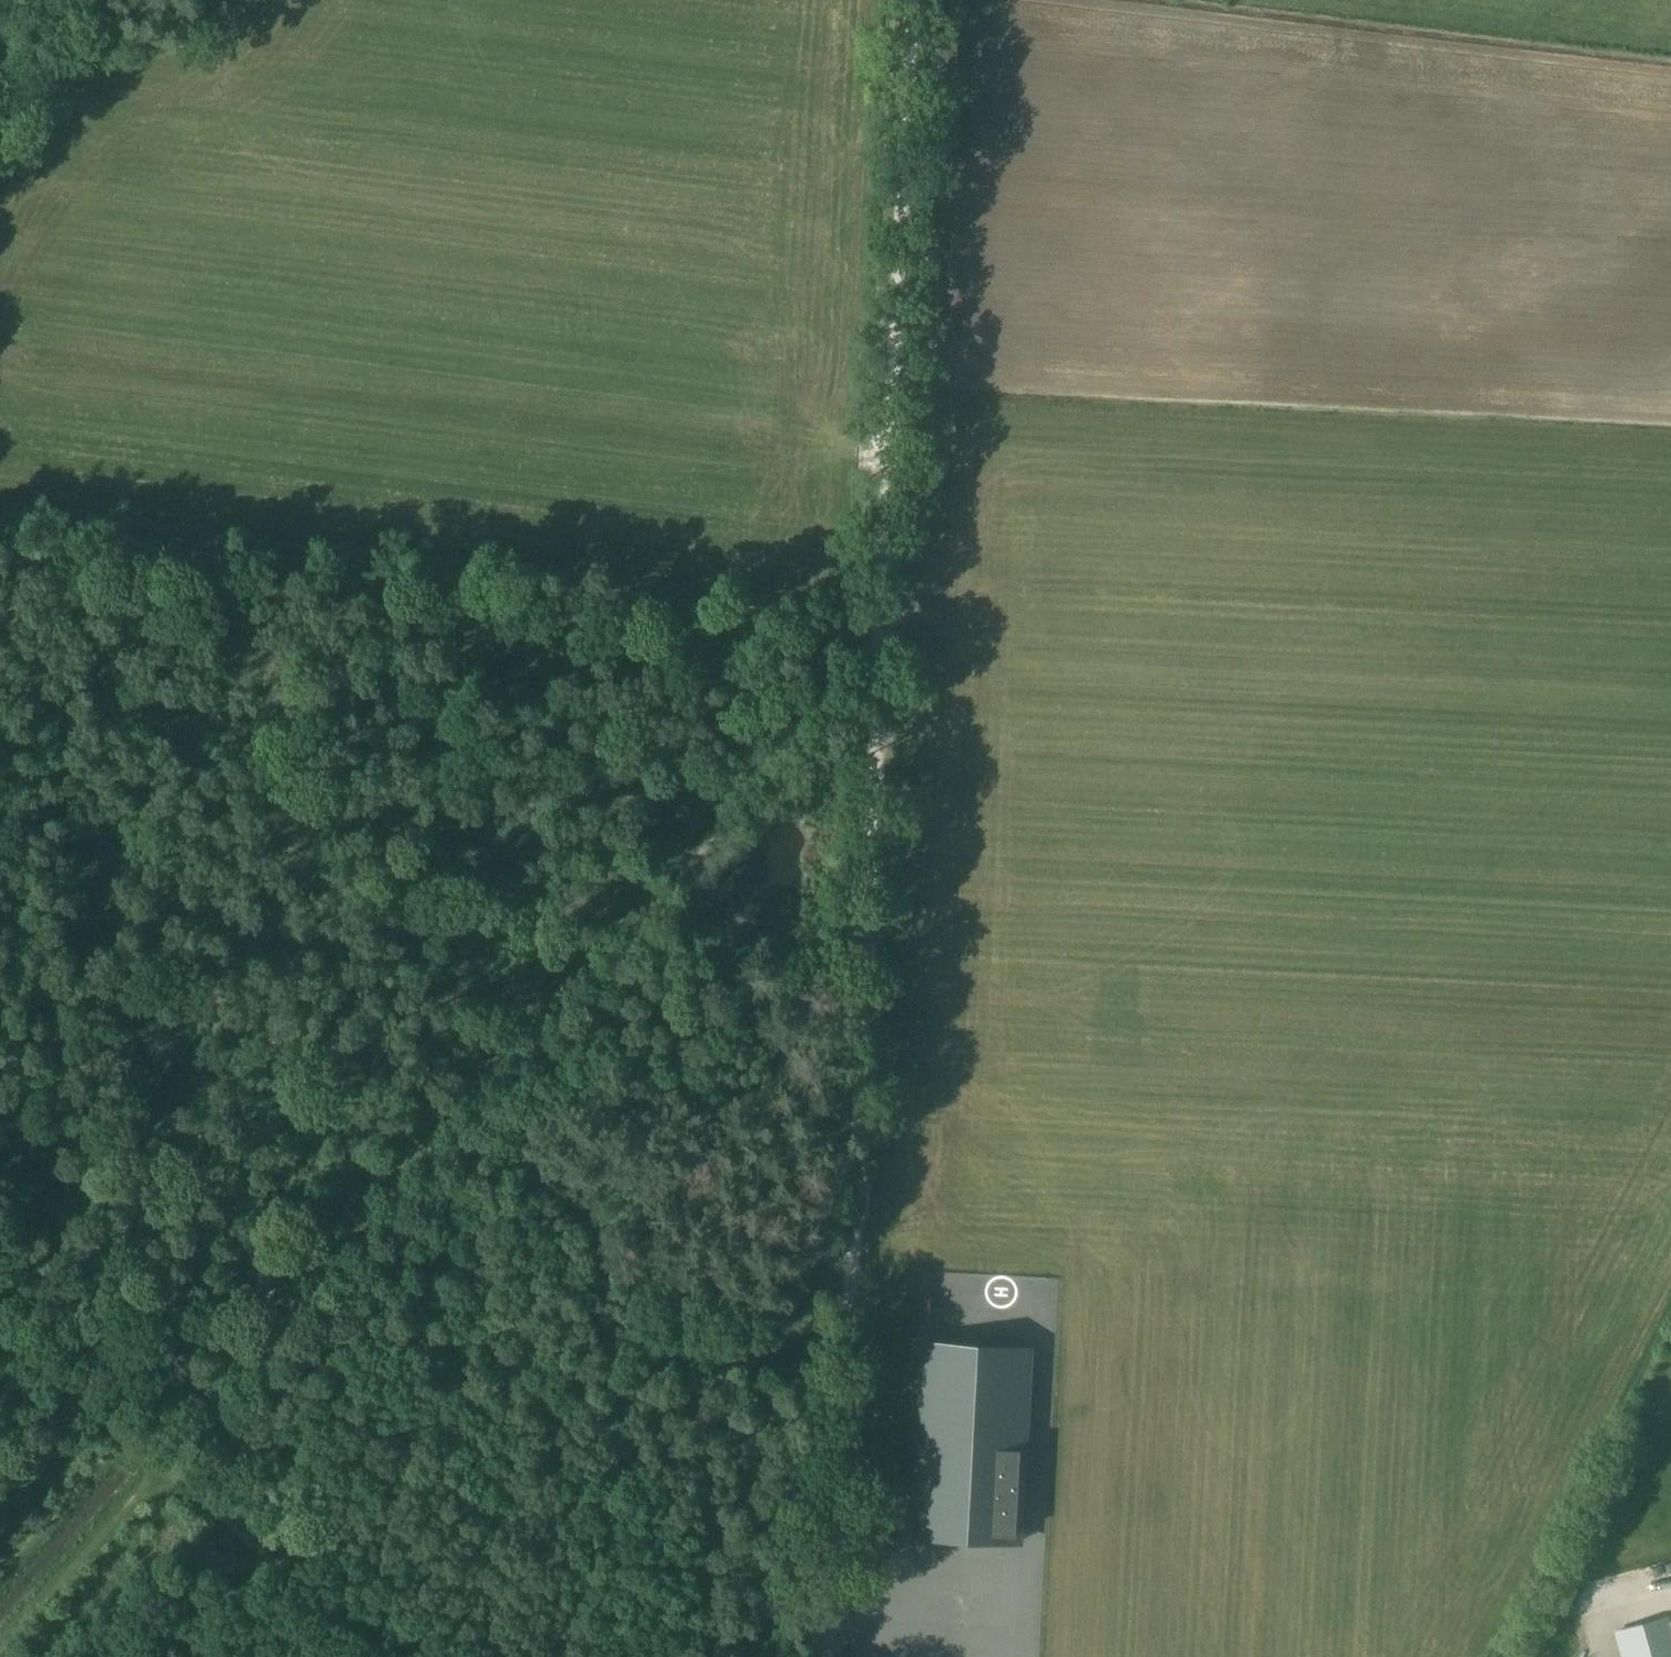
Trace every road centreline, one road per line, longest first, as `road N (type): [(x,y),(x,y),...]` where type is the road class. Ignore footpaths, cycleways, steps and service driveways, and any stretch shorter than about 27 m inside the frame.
road 1 (track): [(881,678),(847,692),(801,736),(170,1467)]
road 2 (track): [(830,1656),(881,678)]
road 3 (track): [(881,678),(913,0)]
road 4 (track): [(0,1322),(386,1656)]

